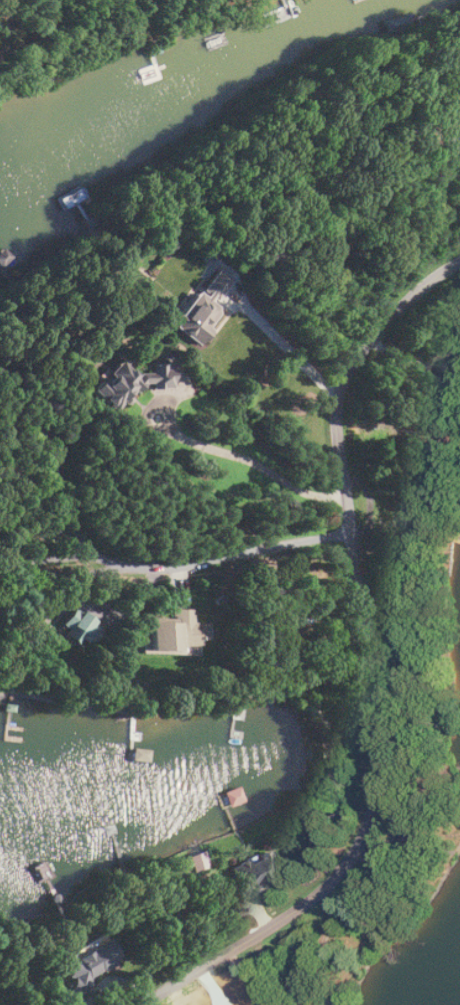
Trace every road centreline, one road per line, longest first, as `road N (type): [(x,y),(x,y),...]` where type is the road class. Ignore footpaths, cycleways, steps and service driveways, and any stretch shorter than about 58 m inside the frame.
road 1 (residential): [(149,1004),(288,917),(359,852),(377,765),(335,435),(339,393),(349,358),(418,283),(459,266)]
road 2 (residential): [(348,533),(168,565),(118,563),(80,541),(60,452)]

